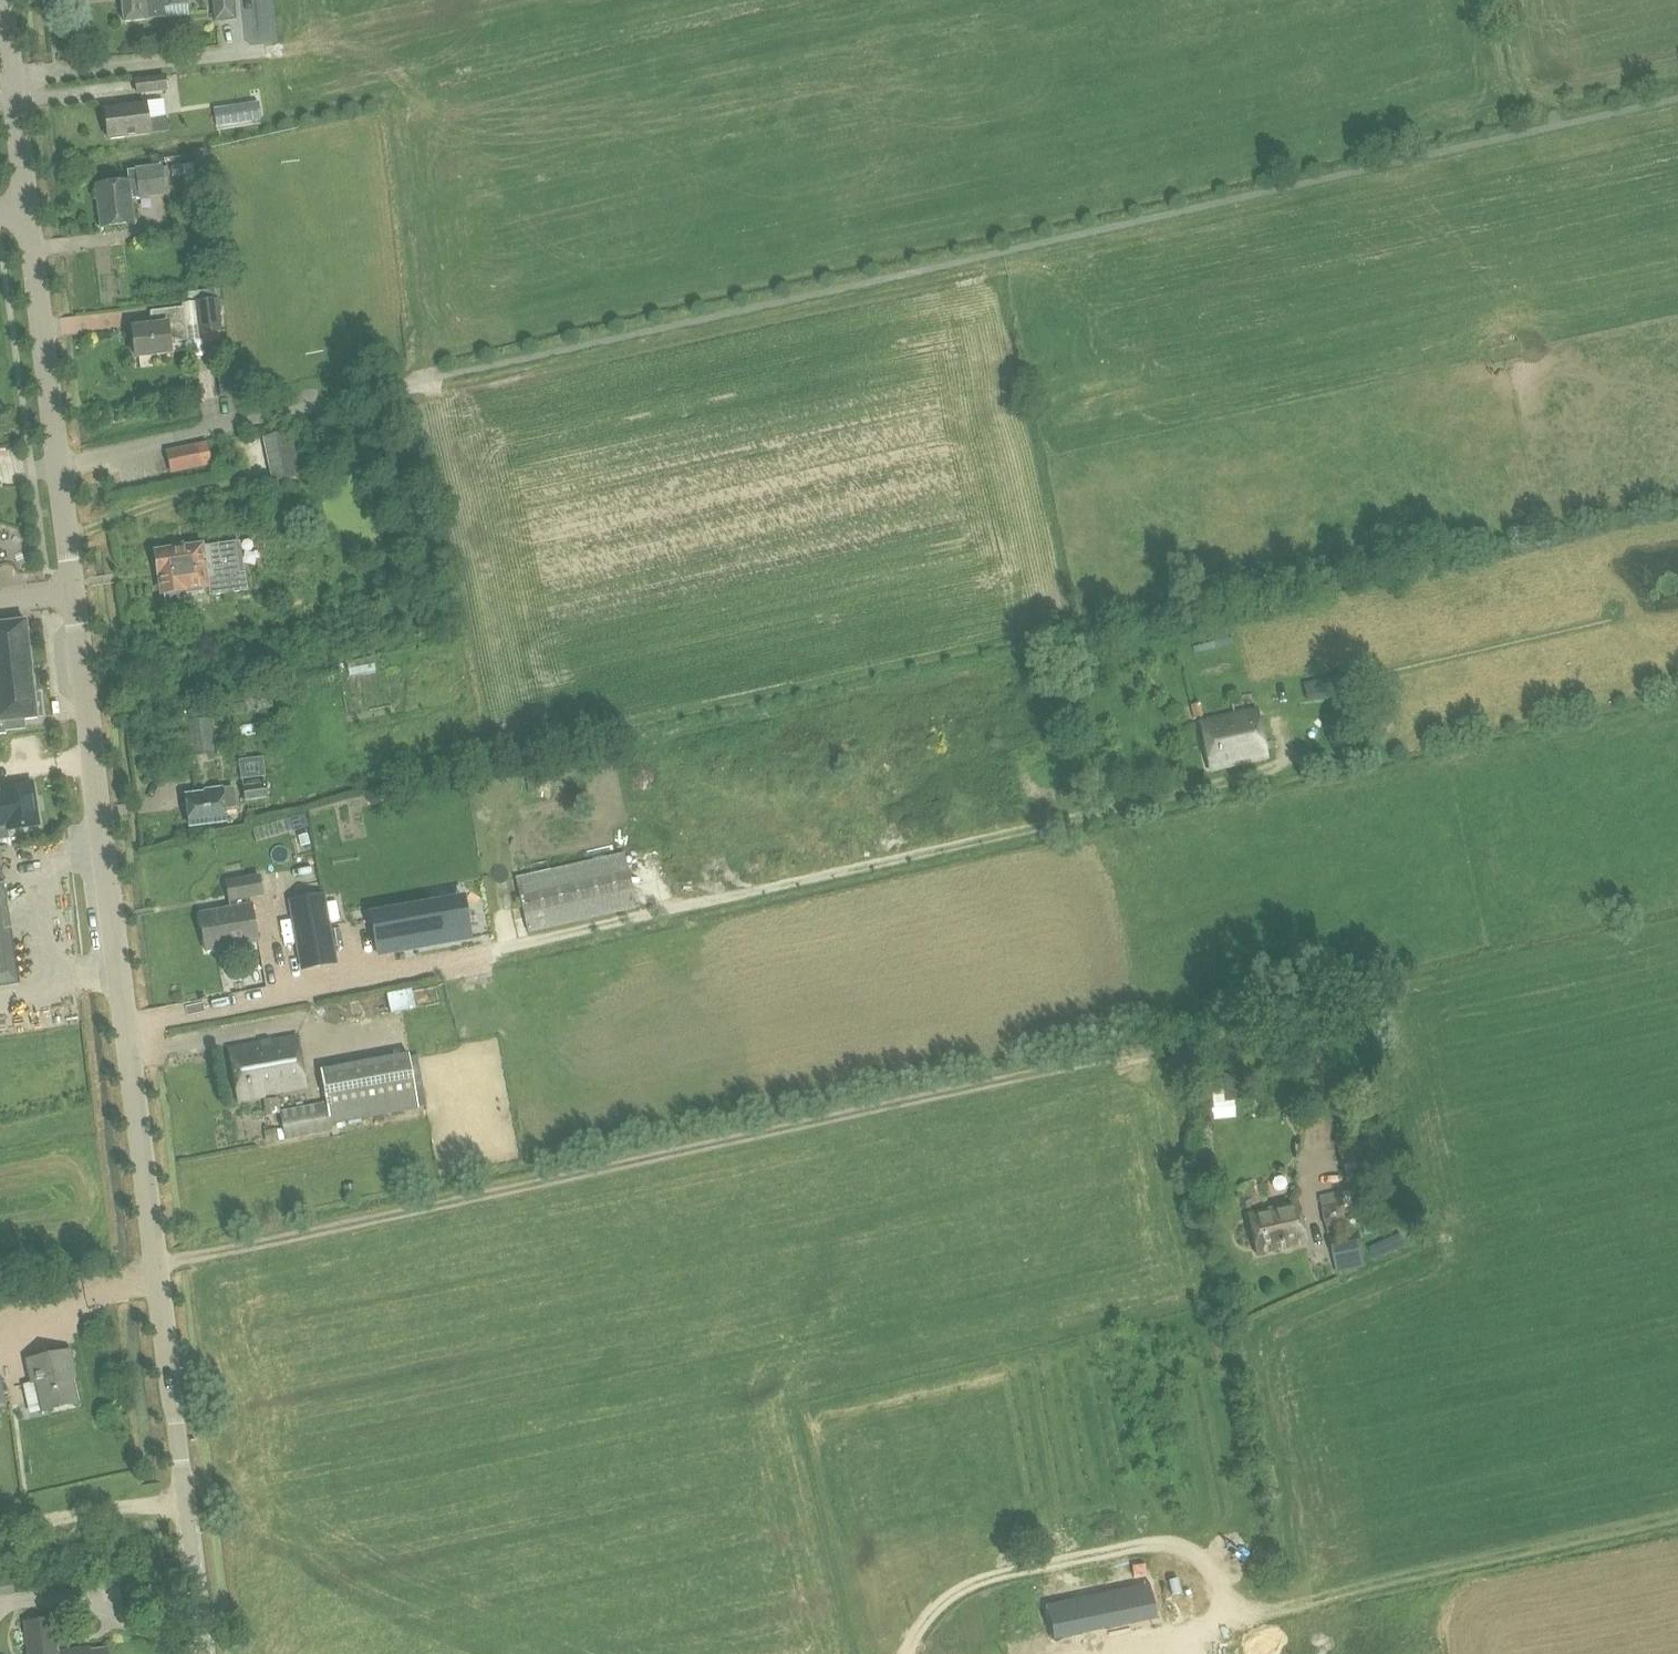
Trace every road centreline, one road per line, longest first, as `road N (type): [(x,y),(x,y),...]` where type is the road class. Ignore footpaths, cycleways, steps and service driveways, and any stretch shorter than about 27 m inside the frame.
road 1 (tertiary): [(205,1653),(73,591)]
road 2 (track): [(1187,1043),(156,1262)]
road 3 (track): [(1677,1517),(1092,1653)]
road 4 (tertiary): [(59,467),(26,204)]
road 5 (residential): [(59,467),(298,408)]
road 6 (tertiary): [(26,204),(2,0)]
road 7 (tertiary): [(73,591),(59,467)]

